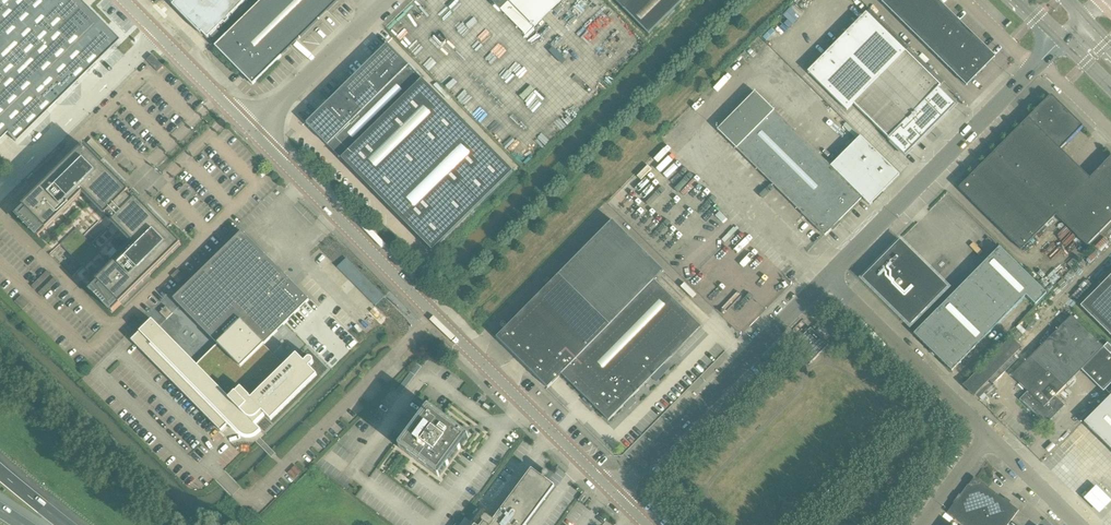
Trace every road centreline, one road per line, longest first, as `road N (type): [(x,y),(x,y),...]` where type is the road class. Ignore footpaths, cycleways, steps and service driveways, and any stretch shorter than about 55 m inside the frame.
road 1 (unclassified): [(822,280),(1038,64)]
road 2 (unclassified): [(613,492),(822,280)]
road 3 (unclassified): [(440,322),(253,132)]
road 4 (residential): [(613,492),(440,322)]
road 5 (unclassified): [(984,438),(822,280)]
road 6 (unclassified): [(0,188),(158,36)]
road 7 (unclassified): [(253,132),(374,15)]
road 8 (unclassified): [(253,132),(158,36)]
road 9 (unclassified): [(1074,524),(984,438)]

